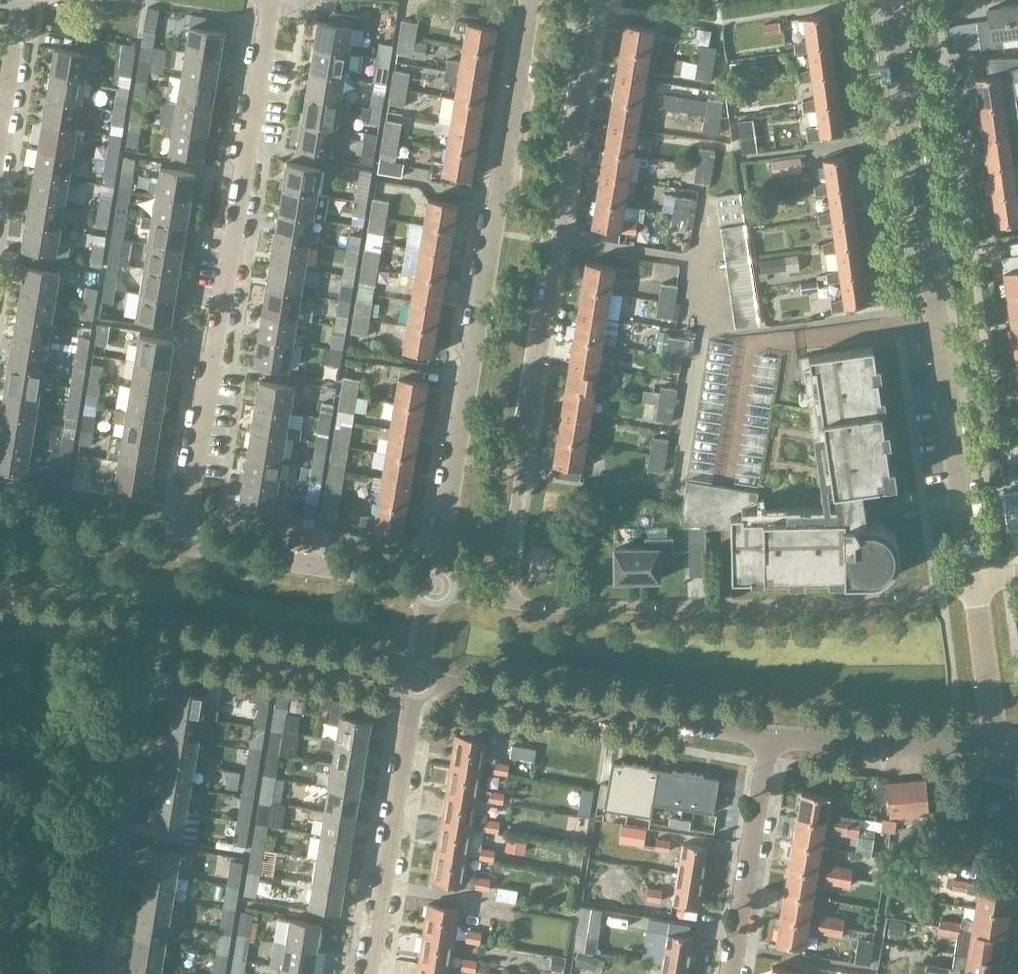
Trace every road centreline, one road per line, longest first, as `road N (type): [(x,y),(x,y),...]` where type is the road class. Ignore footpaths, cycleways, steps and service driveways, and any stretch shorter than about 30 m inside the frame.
road 1 (residential): [(502,596),(597,0)]
road 2 (residential): [(435,585),(530,0)]
road 3 (residential): [(973,586),(890,0)]
road 4 (residential): [(182,544),(270,0)]
road 5 (residential): [(973,586),(799,605),(557,608),(502,596)]
road 6 (residential): [(418,680),(769,738)]
road 7 (residential): [(83,973),(139,632)]
road 8 (residential): [(369,973),(418,680)]
road 9 (residential): [(139,632),(418,680)]
road 10 (residential): [(435,585),(182,544)]
road 11 (residential): [(730,973),(769,738)]
road 12 (residential): [(769,738),(992,745)]
road 13 (residential): [(182,544),(0,514)]
road 14 (residential): [(992,745),(973,586)]
road 15 (residential): [(0,611),(139,632)]
road 16 (residential): [(0,121),(21,0)]

